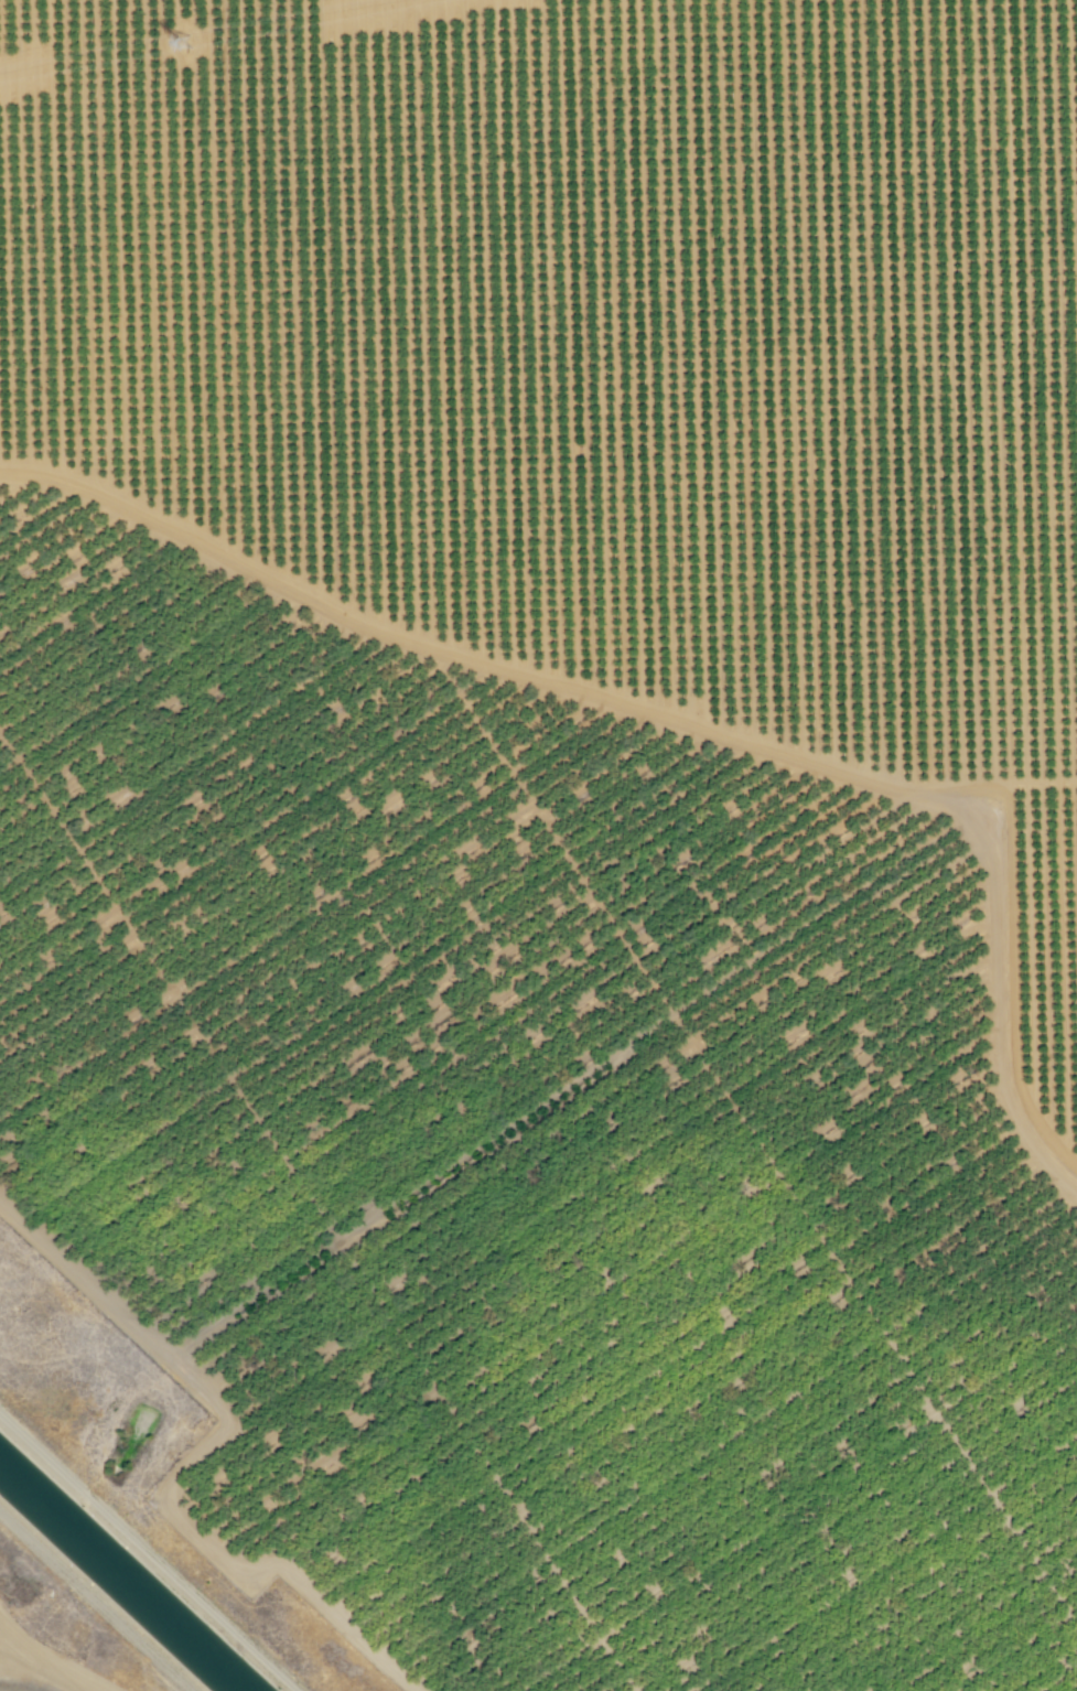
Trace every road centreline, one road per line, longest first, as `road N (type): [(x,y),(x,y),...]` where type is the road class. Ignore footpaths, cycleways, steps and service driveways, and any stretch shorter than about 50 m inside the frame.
road 1 (track): [(1076,1190),(1048,1166),(1006,1095),(992,850),(958,810),(374,628),(99,494),(53,476),(0,472)]
road 2 (track): [(415,1690),(290,1572),(230,1562),(191,1534),(175,1514),(172,1483),(218,1439),(224,1417),(215,1399),(0,1205)]
road 3 (track): [(1076,1164),(1041,1123),(1017,1077),(1011,814),(995,786)]
road 4 (track): [(928,797),(1076,783)]

